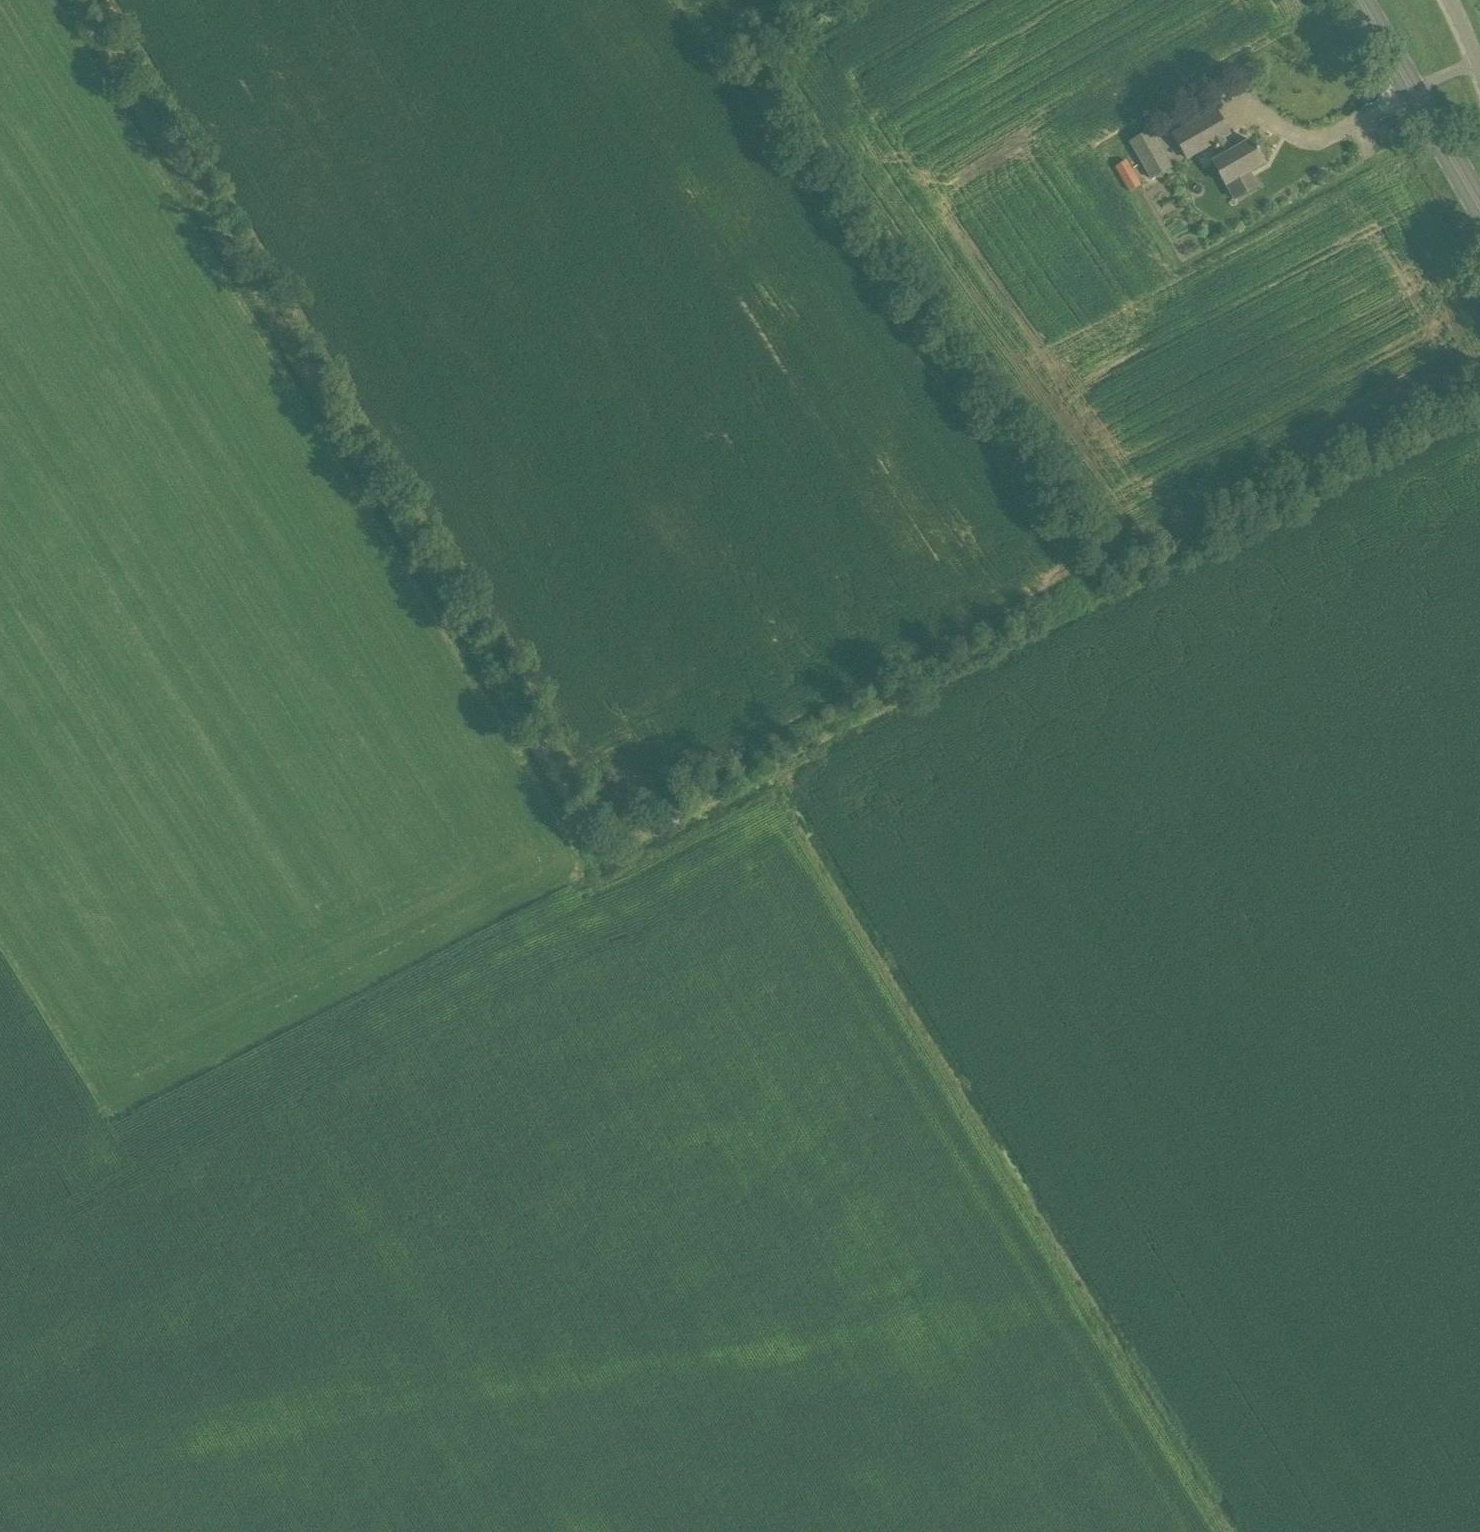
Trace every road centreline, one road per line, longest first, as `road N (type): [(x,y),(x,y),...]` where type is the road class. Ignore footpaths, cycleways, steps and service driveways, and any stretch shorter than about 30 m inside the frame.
road 1 (primary): [(1479,205),(1362,0)]

